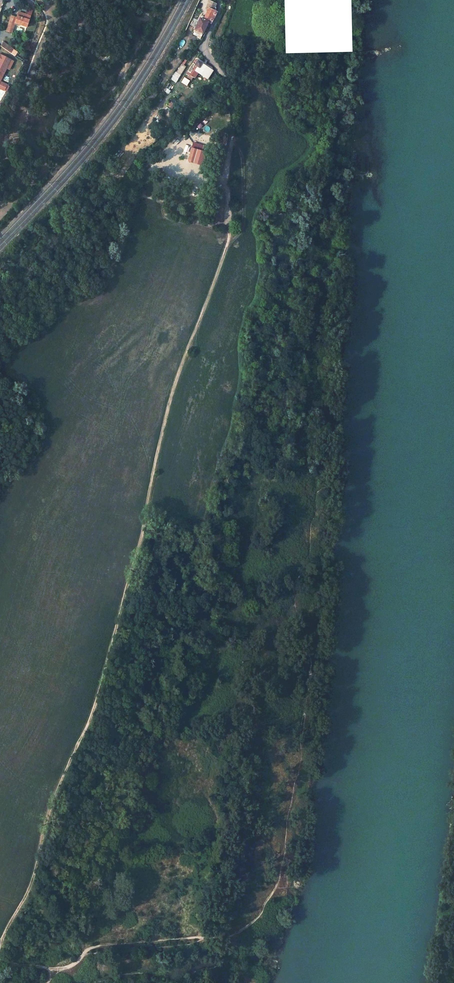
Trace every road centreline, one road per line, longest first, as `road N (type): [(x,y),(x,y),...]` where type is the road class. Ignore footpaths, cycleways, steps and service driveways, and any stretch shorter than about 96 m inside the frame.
road 1 (track): [(229,189),(226,245),(170,398),(136,556),(85,729),(43,825),(30,887),(0,944)]
road 2 (track): [(0,954),(13,964),(60,969),(93,947),(227,936)]
road 3 (residential): [(219,0),(205,43),(233,106),(229,189)]

